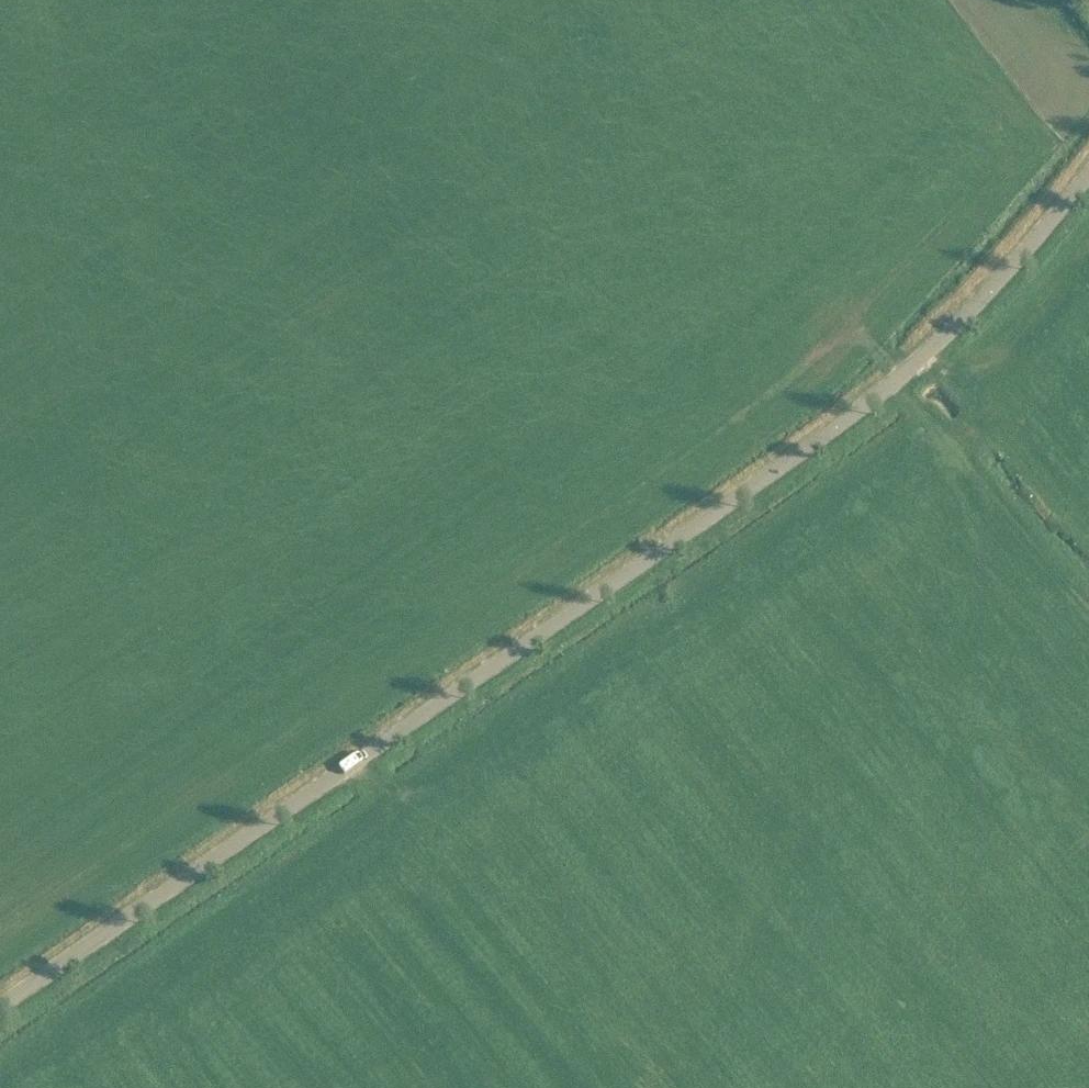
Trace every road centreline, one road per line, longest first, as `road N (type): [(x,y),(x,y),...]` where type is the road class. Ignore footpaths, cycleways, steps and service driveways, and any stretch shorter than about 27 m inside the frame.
road 1 (unclassified): [(0,1013),(469,682),(860,419),(964,321),(1088,181)]

